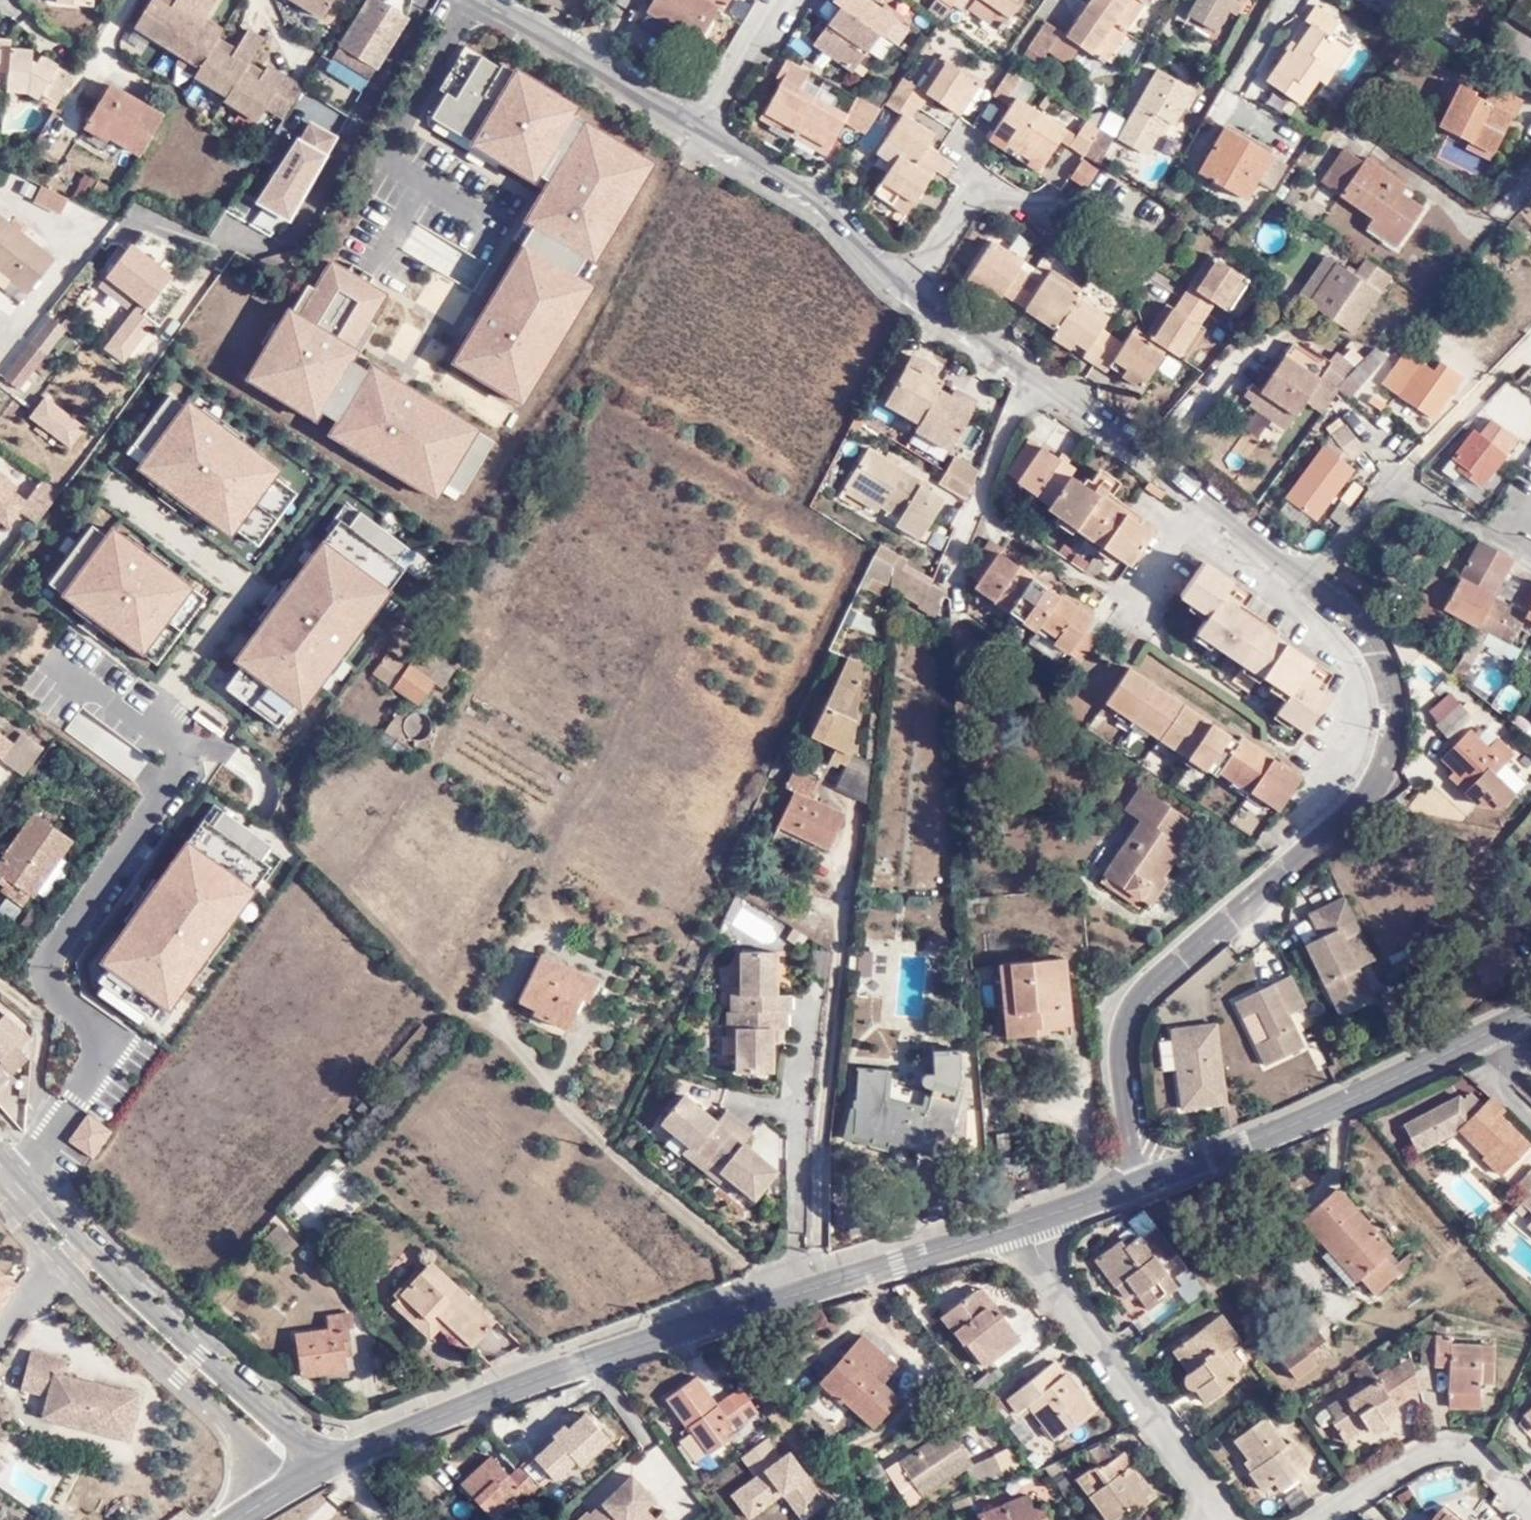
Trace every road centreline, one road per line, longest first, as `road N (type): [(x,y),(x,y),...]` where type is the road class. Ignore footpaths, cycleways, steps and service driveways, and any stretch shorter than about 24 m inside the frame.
road 1 (residential): [(483,0),(823,197),(973,332),(1161,449),(1368,616),(1396,663),(1402,717),(1393,767),(1351,819),(1141,991),(1123,1020),(1136,1188)]
road 2 (tertiary): [(1136,1188),(540,1376),(329,1459)]
road 3 (tertiary): [(329,1459),(201,1354),(89,1248),(0,1148)]
road 4 (tertiary): [(1530,1021),(1136,1188)]
road 5 (tertiary): [(0,1191),(61,1264),(282,1488)]

